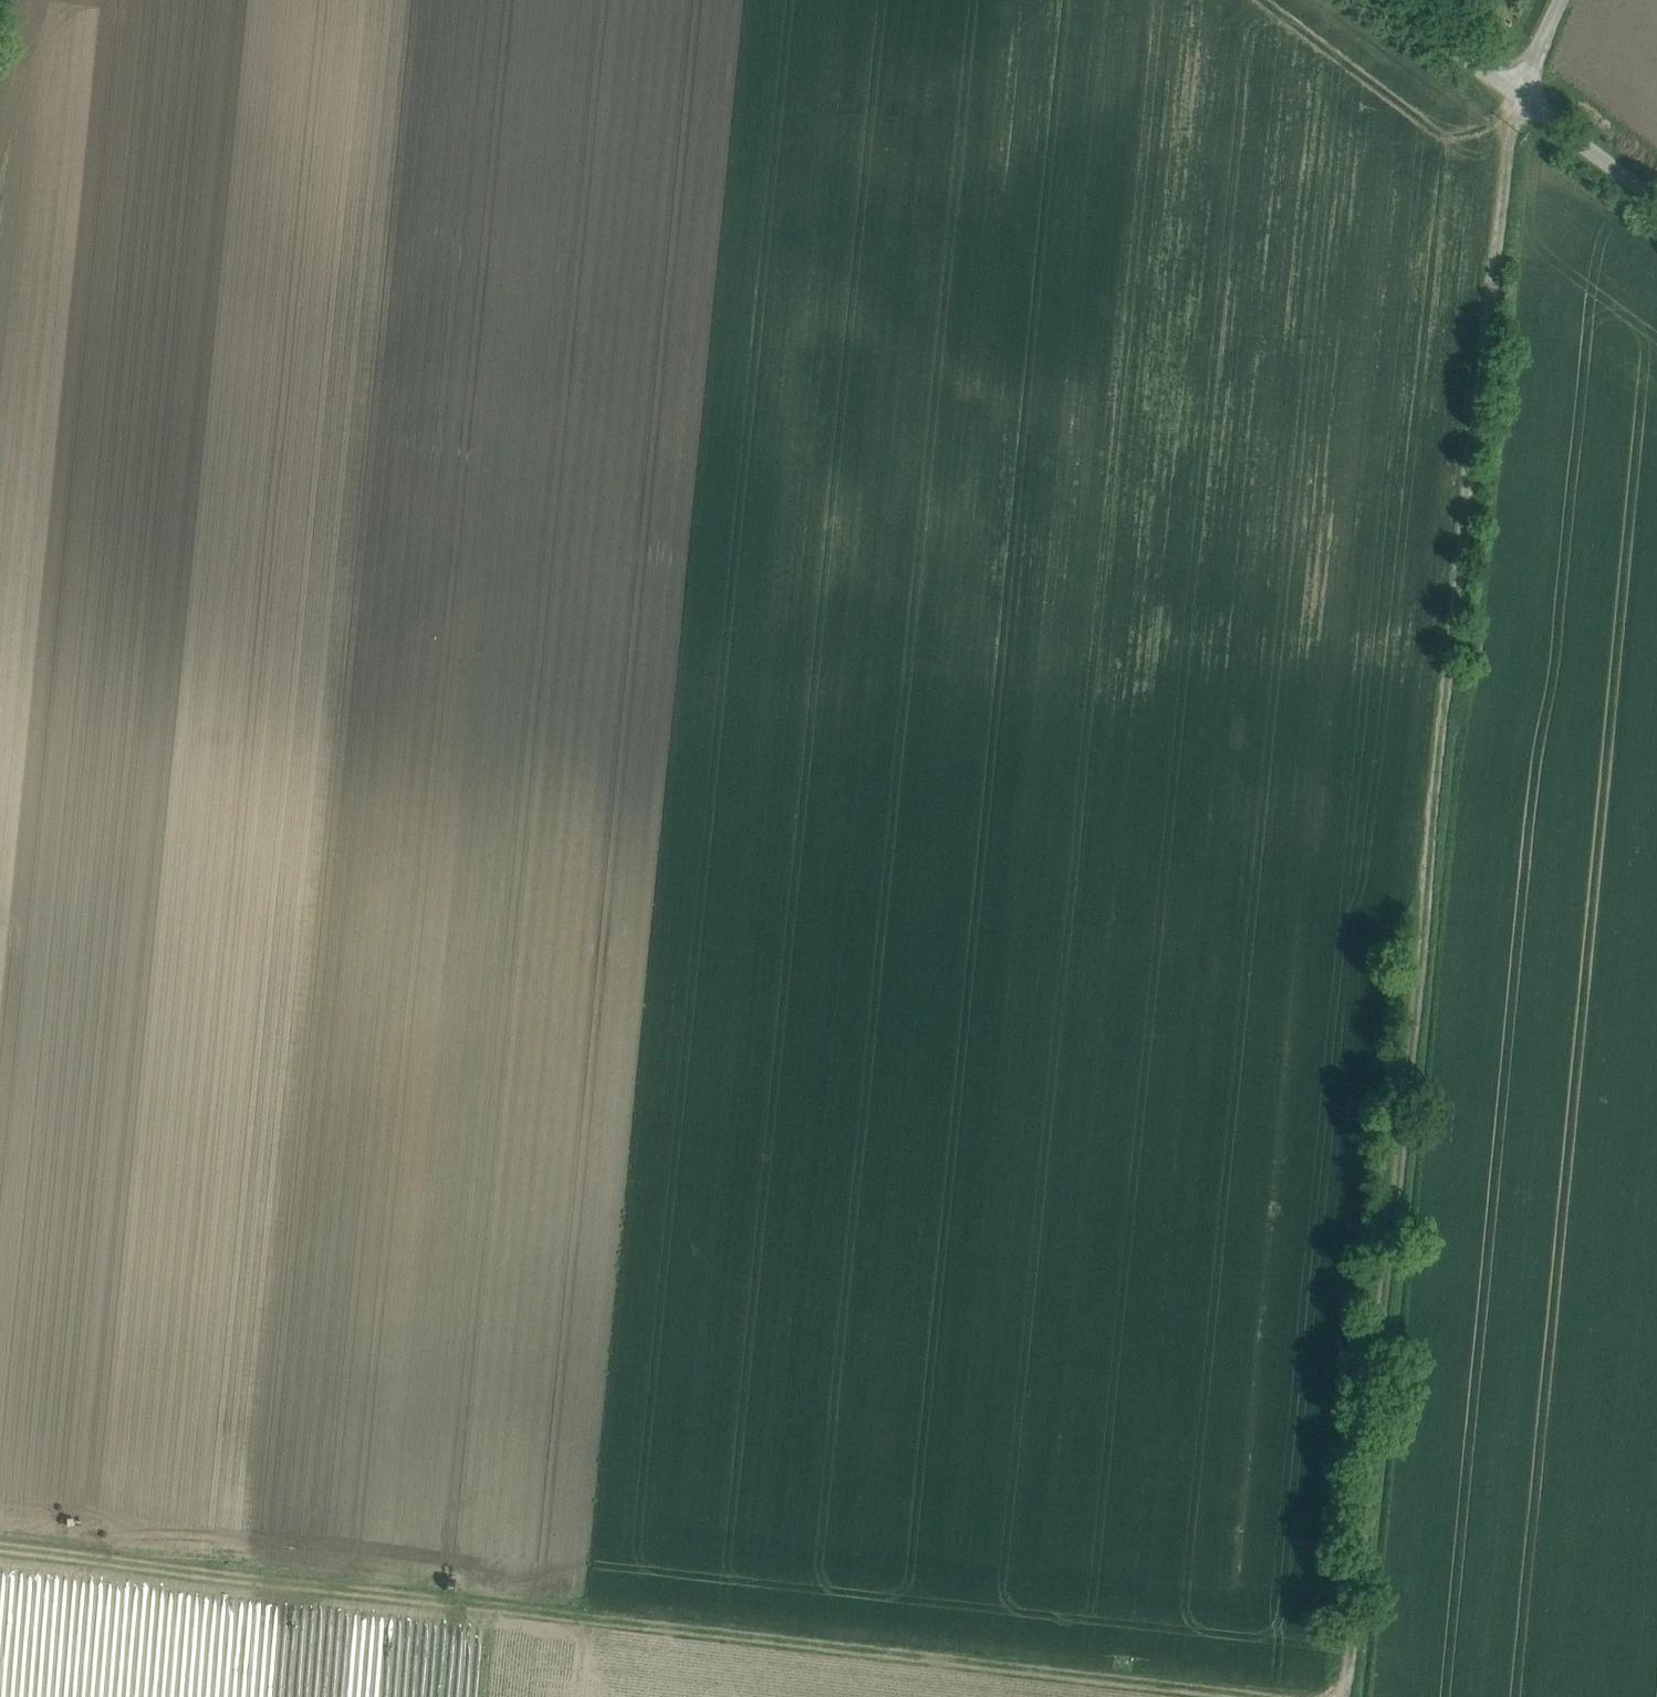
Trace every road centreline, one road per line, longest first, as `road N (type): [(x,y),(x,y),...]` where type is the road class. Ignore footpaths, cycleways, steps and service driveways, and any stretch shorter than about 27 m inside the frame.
road 1 (track): [(1525,94),(1513,115),(1439,751),(1348,1696)]
road 2 (track): [(1260,1696),(0,1551)]
road 3 (unclassified): [(1656,194),(1525,94)]
road 4 (unclassified): [(1525,94),(1398,0)]

